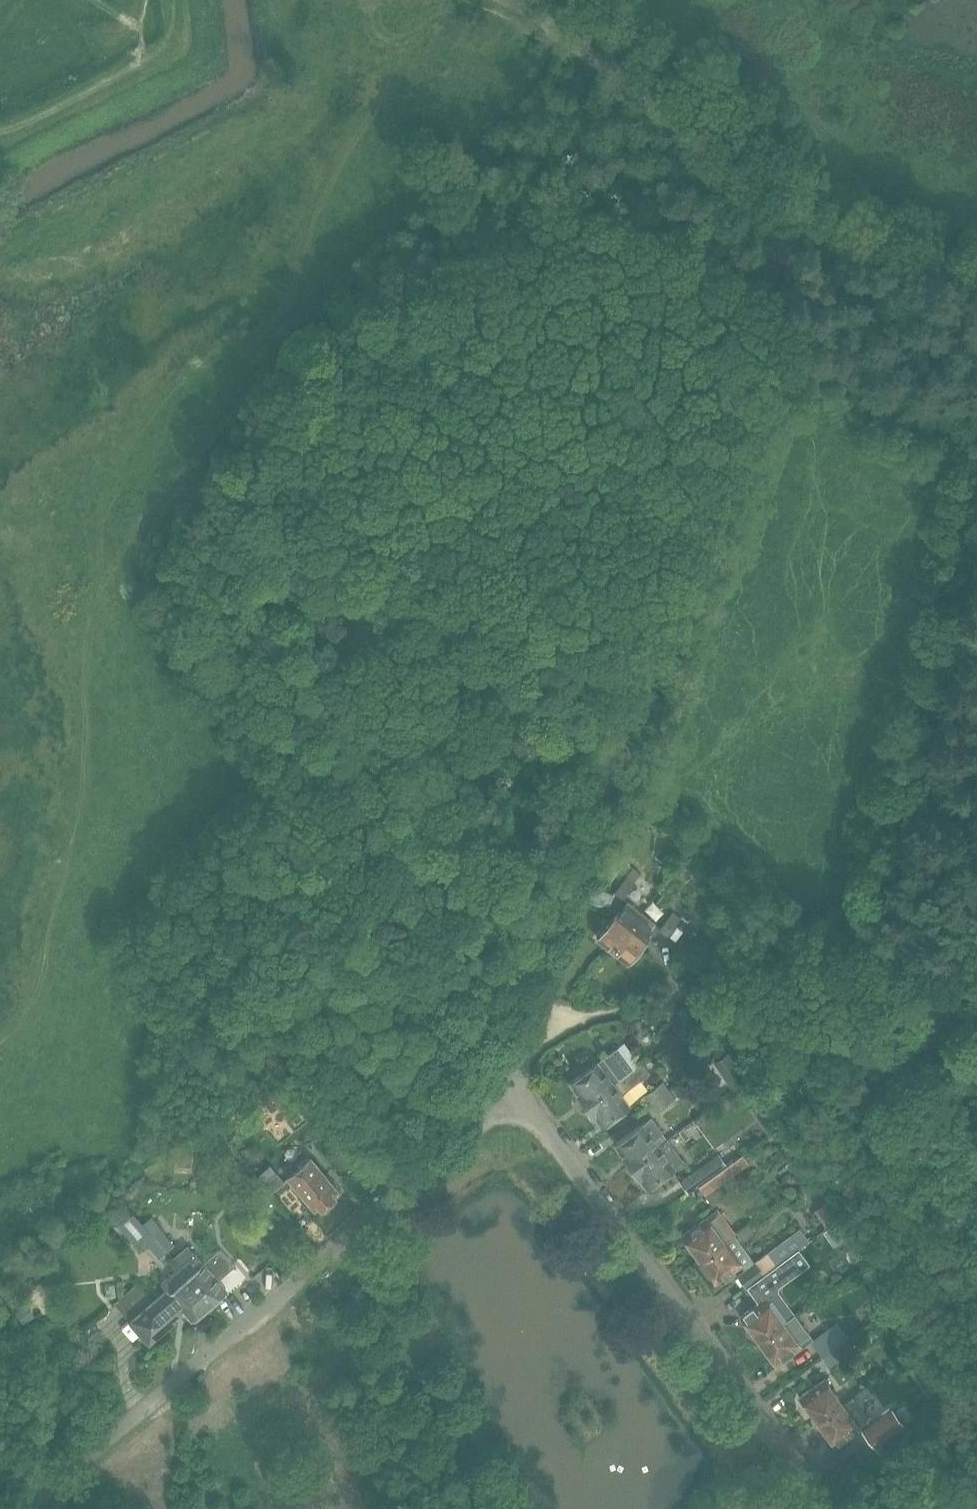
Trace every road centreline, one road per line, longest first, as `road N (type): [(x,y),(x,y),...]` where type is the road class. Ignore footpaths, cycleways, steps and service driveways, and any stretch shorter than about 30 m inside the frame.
road 1 (unclassified): [(512,1084),(781,224),(755,184),(509,0)]
road 2 (unclassified): [(18,1508),(192,1372),(487,1116),(512,1084)]
road 3 (unclassified): [(815,1508),(512,1084)]

